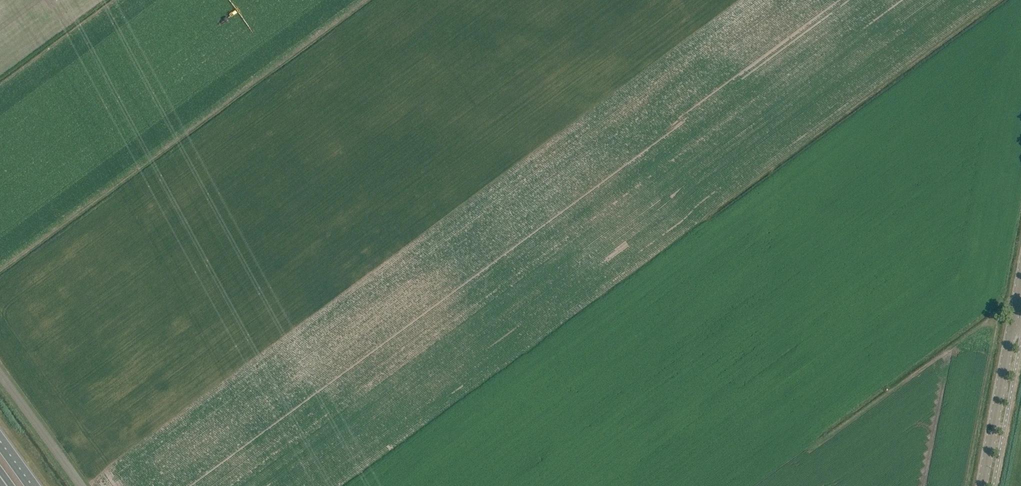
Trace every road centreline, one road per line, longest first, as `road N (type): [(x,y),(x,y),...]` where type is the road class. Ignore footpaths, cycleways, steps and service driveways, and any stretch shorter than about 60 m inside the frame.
road 1 (secondary): [(980,485),(1012,318)]
road 2 (unclassified): [(80,485),(0,375)]

